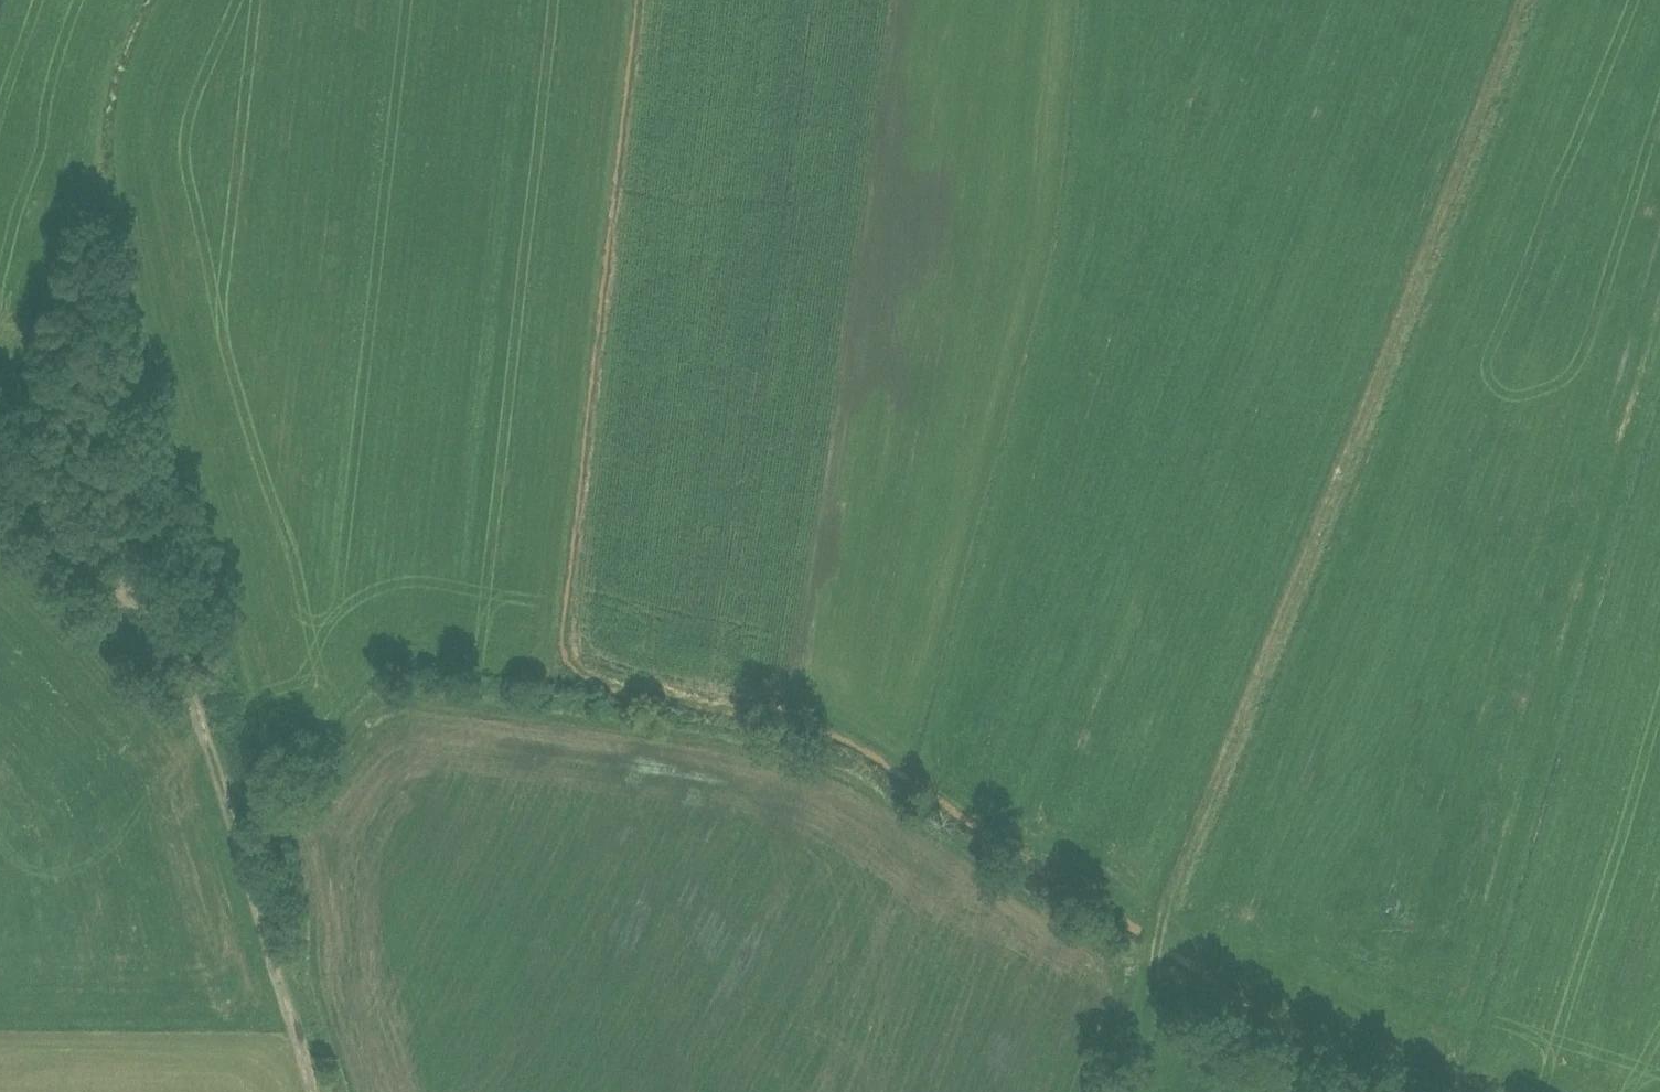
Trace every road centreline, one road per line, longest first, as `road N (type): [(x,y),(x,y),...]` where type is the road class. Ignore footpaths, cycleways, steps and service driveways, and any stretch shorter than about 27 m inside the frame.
road 1 (track): [(0,448),(152,638),(221,754),(330,1091)]

